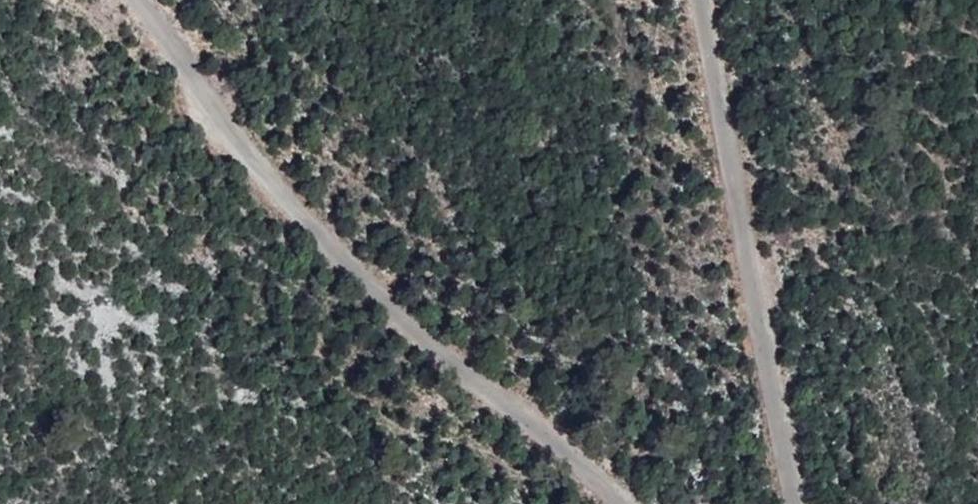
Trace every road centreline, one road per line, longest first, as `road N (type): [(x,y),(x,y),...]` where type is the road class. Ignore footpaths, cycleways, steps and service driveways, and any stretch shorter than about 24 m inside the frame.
road 1 (unclassified): [(133,0),(301,222),(438,357),(589,467),(620,503)]
road 2 (unclassified): [(796,503),(700,0)]

